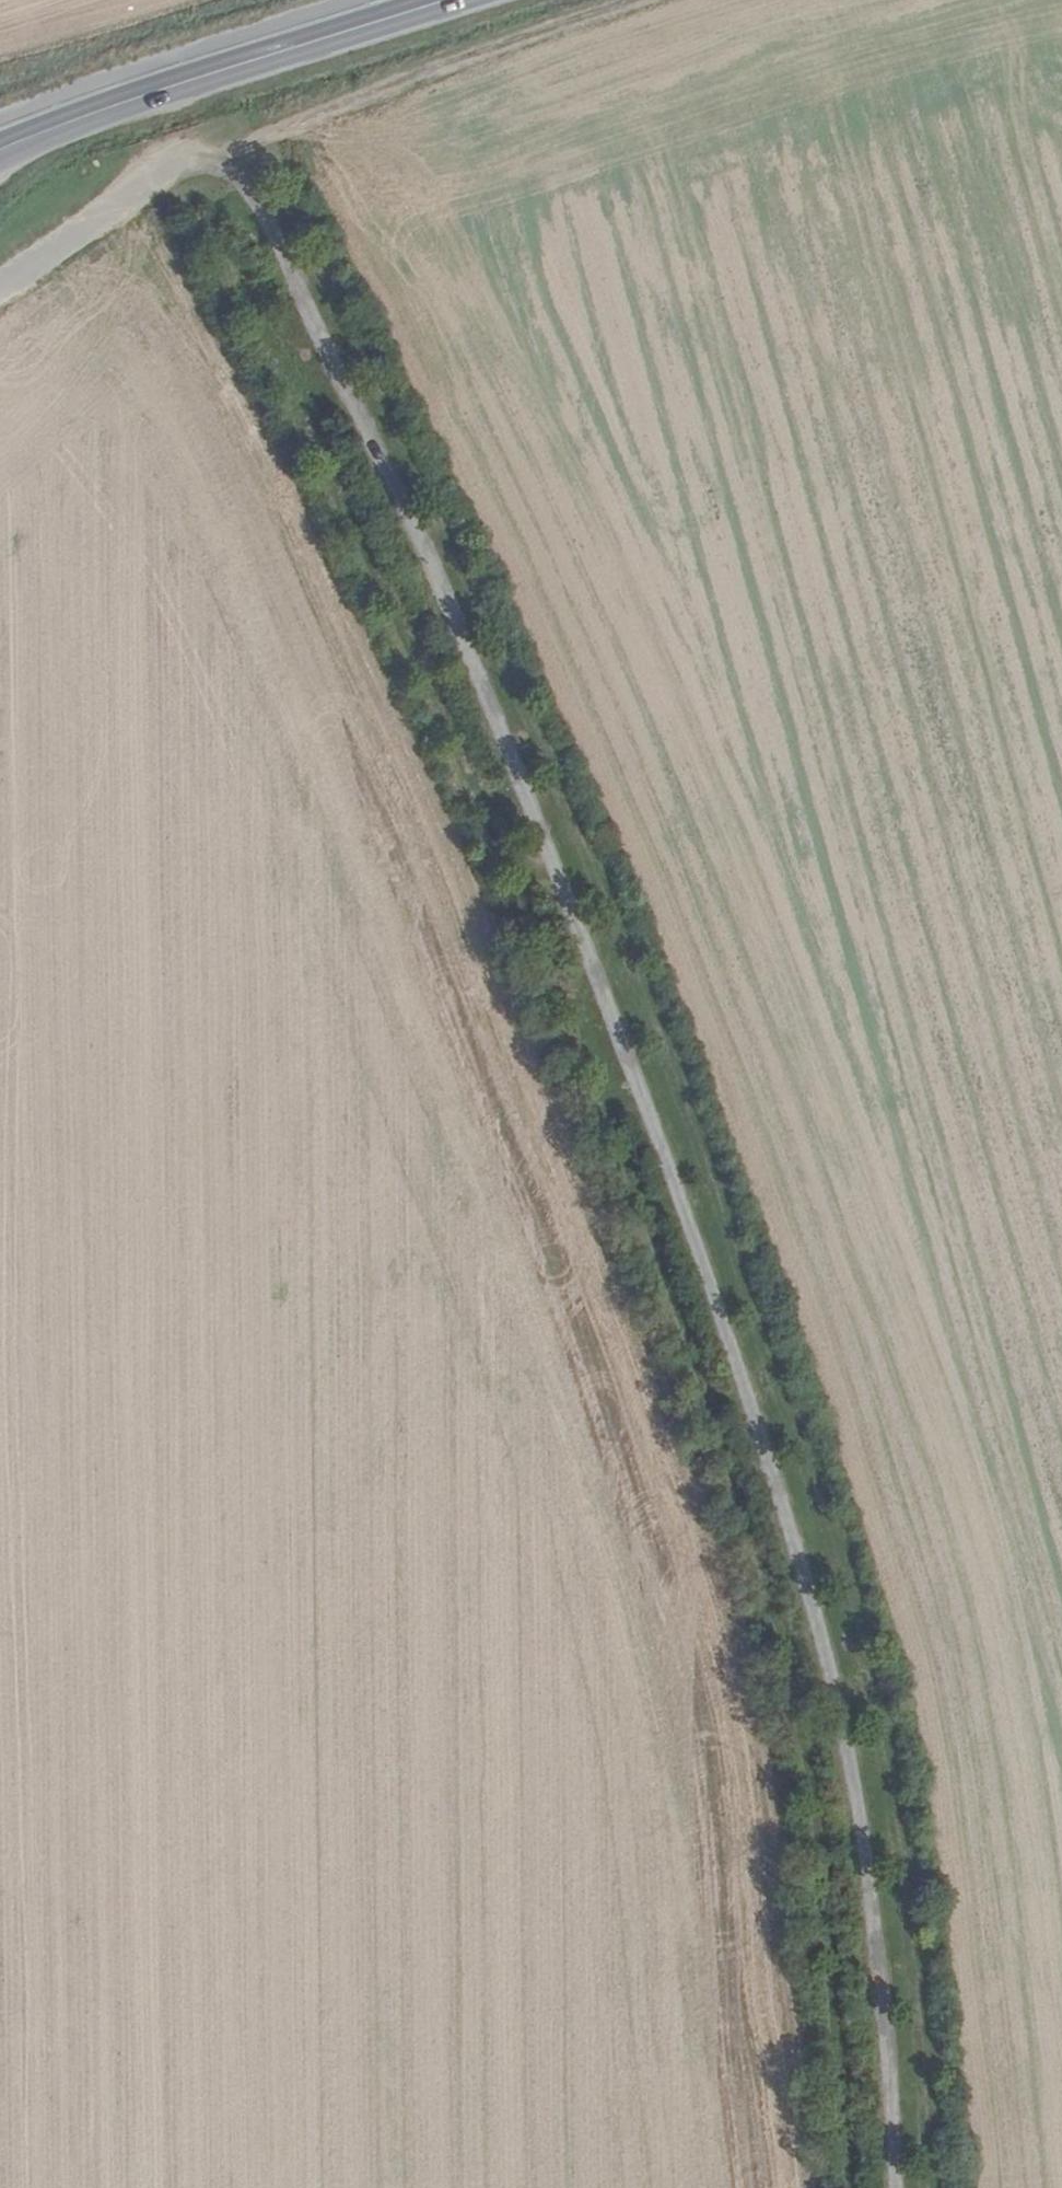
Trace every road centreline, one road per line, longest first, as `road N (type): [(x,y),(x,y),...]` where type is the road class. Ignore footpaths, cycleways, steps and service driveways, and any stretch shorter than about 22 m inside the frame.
road 1 (track): [(643,0),(206,163)]
road 2 (primary): [(449,0),(28,137)]

